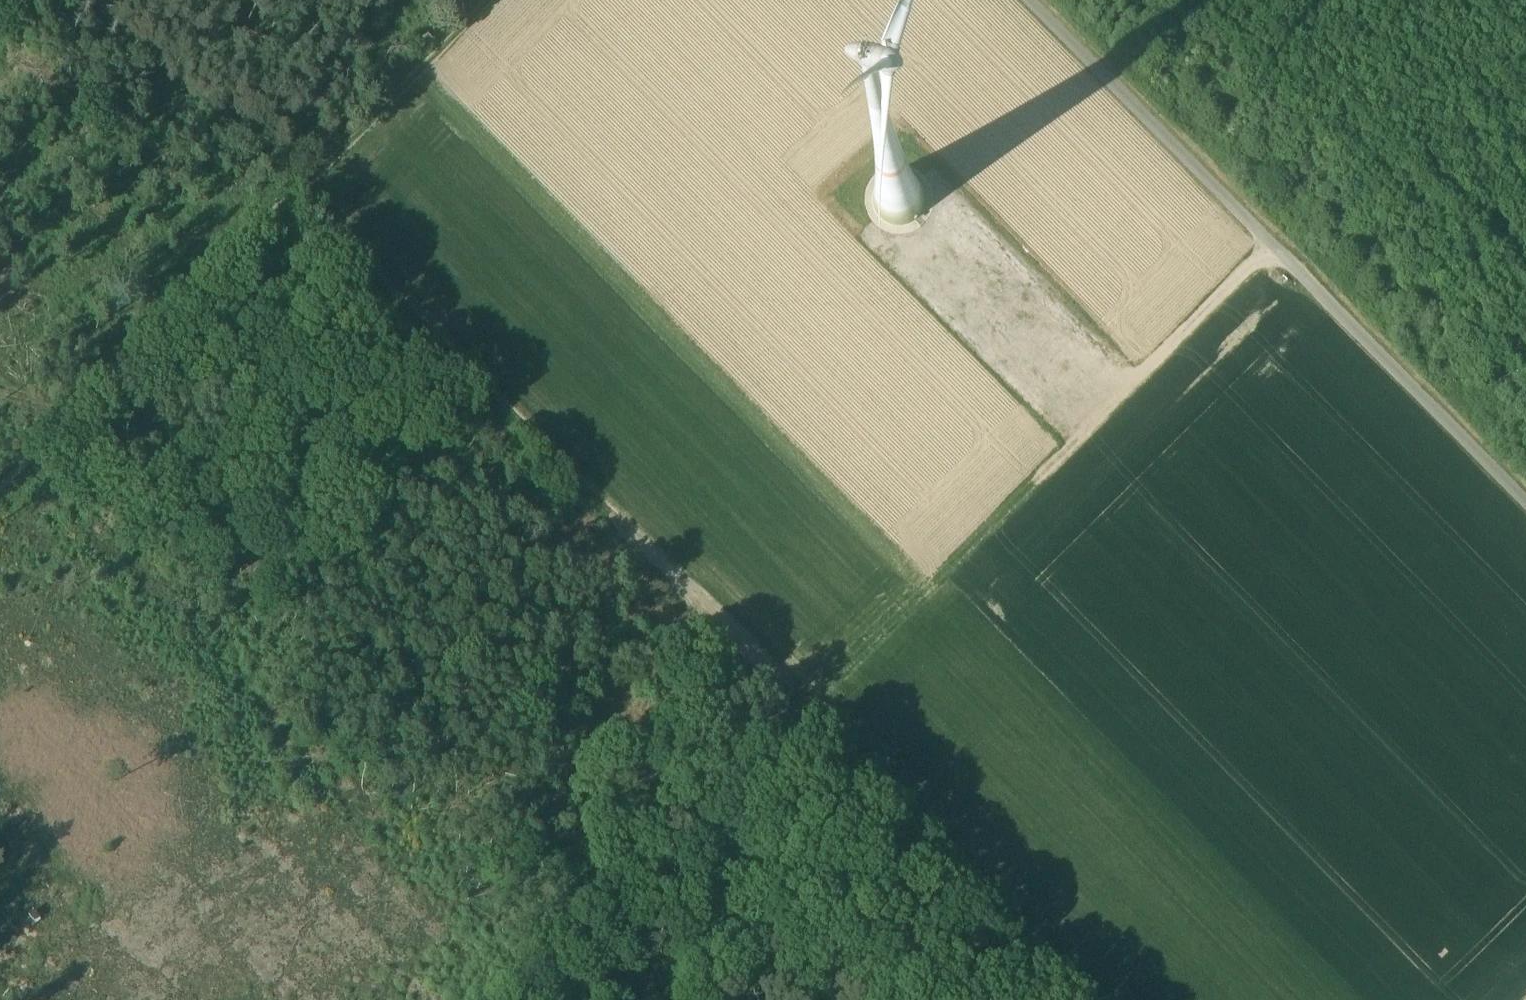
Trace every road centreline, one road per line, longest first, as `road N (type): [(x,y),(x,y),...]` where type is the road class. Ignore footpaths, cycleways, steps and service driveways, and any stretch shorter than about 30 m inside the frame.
road 1 (track): [(1272,247),(509,999)]
road 2 (track): [(478,0),(0,485)]
road 3 (track): [(1525,504),(1272,247)]
road 4 (track): [(1272,247),(1028,0)]

